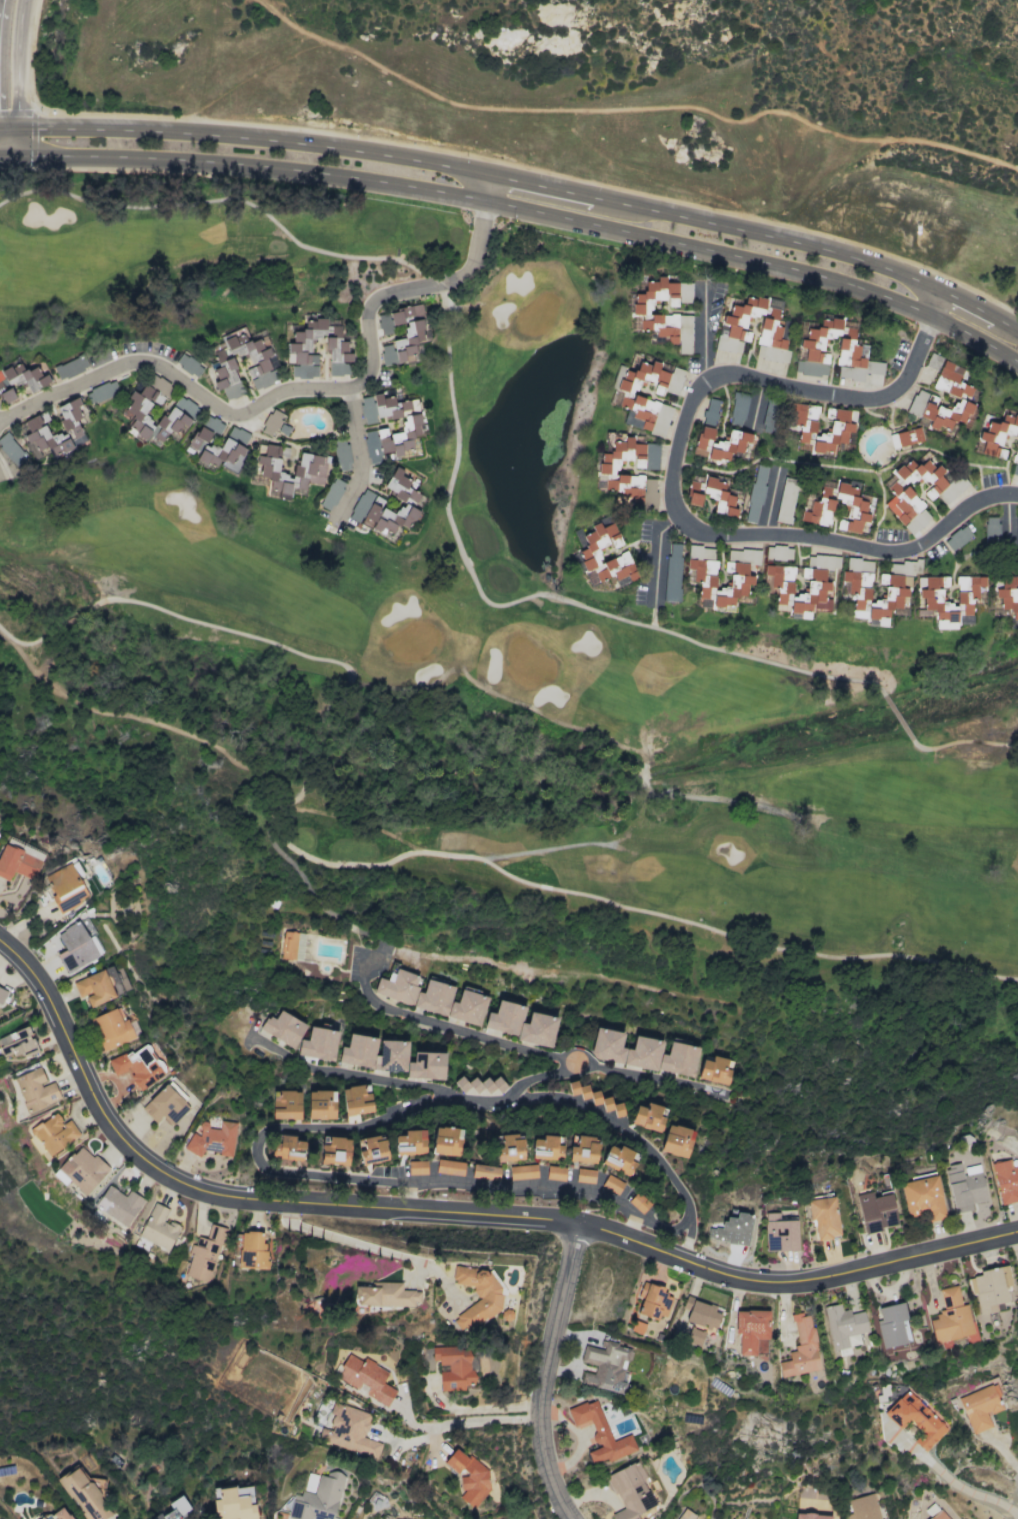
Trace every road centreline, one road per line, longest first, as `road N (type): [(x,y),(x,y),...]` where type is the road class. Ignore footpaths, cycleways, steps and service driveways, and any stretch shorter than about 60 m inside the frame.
road 1 (residential): [(0,941),(59,1009),(93,1099),(123,1140),(183,1184),(217,1194),(578,1222),(775,1281),(827,1278),(1017,1232)]
road 2 (residential): [(937,315),(911,374),(881,398),(739,376),(705,384),(686,413),(672,480),(685,521),(719,536),(804,536),(897,552),(932,539),(975,502),(1017,496)]
road 3 (residential): [(489,200),(474,267),(463,278),(375,302),(369,371),(349,388),(305,388),(234,414),(159,368),(132,363),(0,420)]
road 4 (secondary): [(495,173),(282,138),(6,125)]
road 5 (secondary): [(1,154),(262,164),(489,200)]
road 6 (secondary): [(949,290),(860,256),(495,173)]
road 7 (secondary): [(489,200),(836,277),(937,315)]
road 8 (residential): [(571,1518),(546,1464),(540,1418),(578,1222)]
road 9 (residential): [(349,388),(361,462),(337,513)]
road 10 (tertiary): [(6,125),(18,108),(28,0)]

